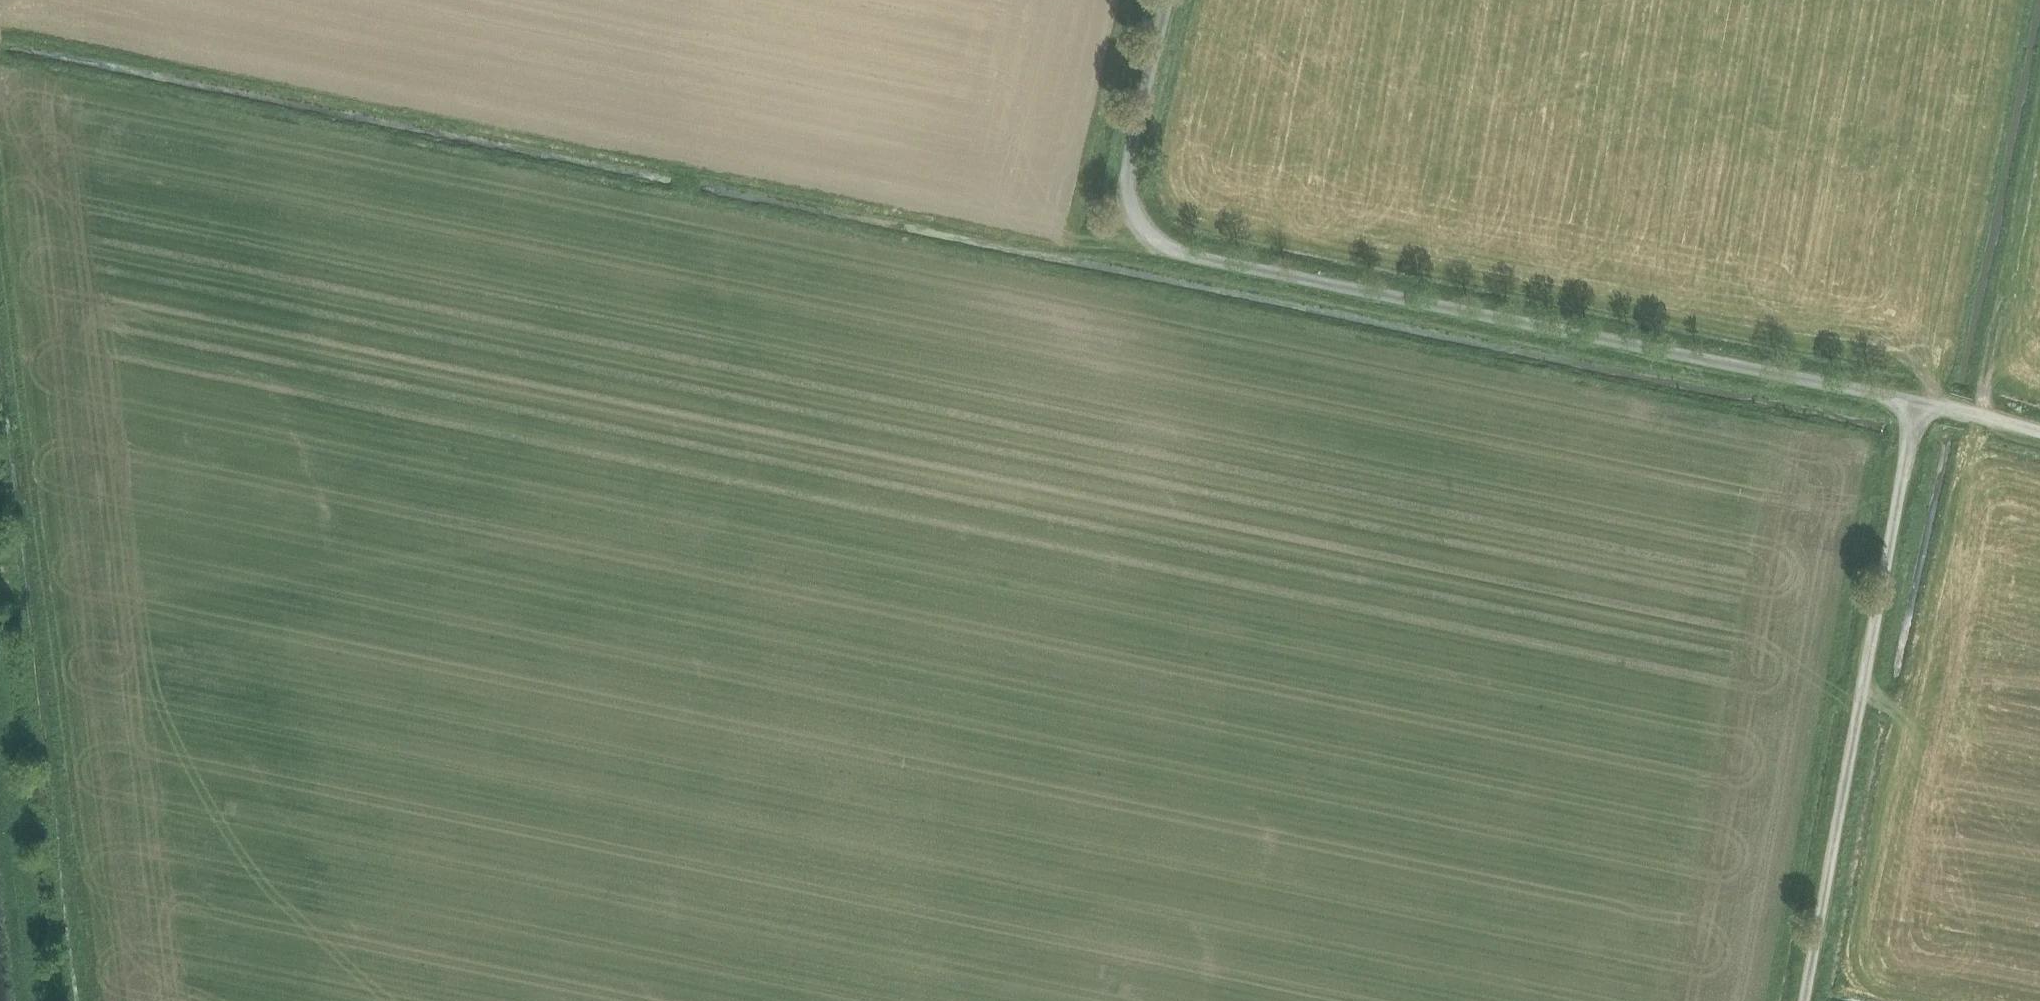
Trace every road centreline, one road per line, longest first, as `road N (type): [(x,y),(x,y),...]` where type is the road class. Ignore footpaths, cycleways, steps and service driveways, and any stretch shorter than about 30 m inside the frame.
road 1 (unclassified): [(1923,401),(1161,237),(1138,202),(1134,158),(1169,0)]
road 2 (unclassified): [(1806,1000),(1923,401)]
road 3 (track): [(0,731),(34,1000)]
road 4 (unclassified): [(2039,430),(1923,401)]

